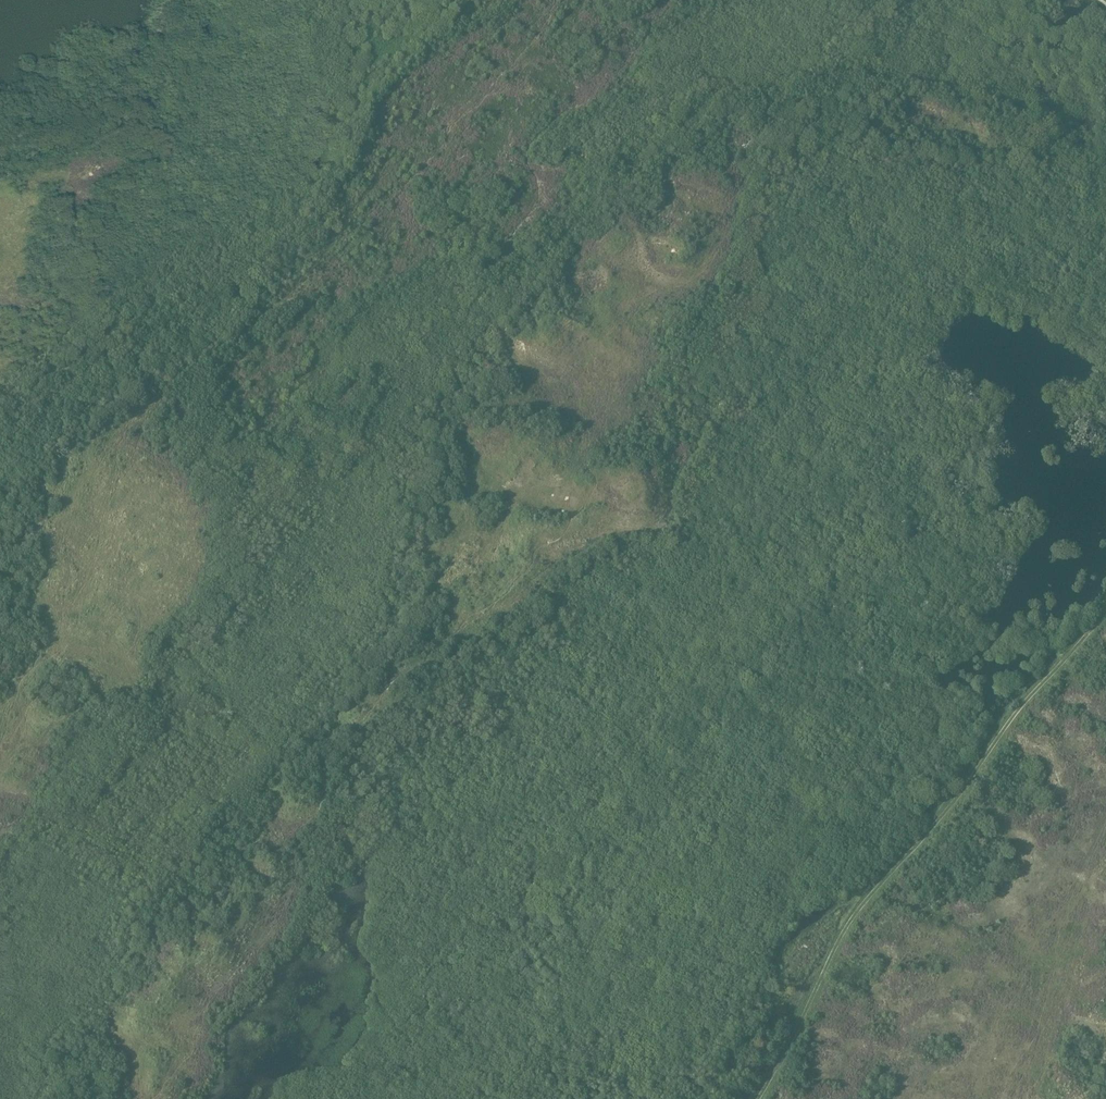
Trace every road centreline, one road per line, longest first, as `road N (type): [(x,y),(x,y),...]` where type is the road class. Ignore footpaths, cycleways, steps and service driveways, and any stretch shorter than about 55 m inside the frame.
road 1 (track): [(1105,617),(1014,712),(946,810),(854,914),(757,1098)]

